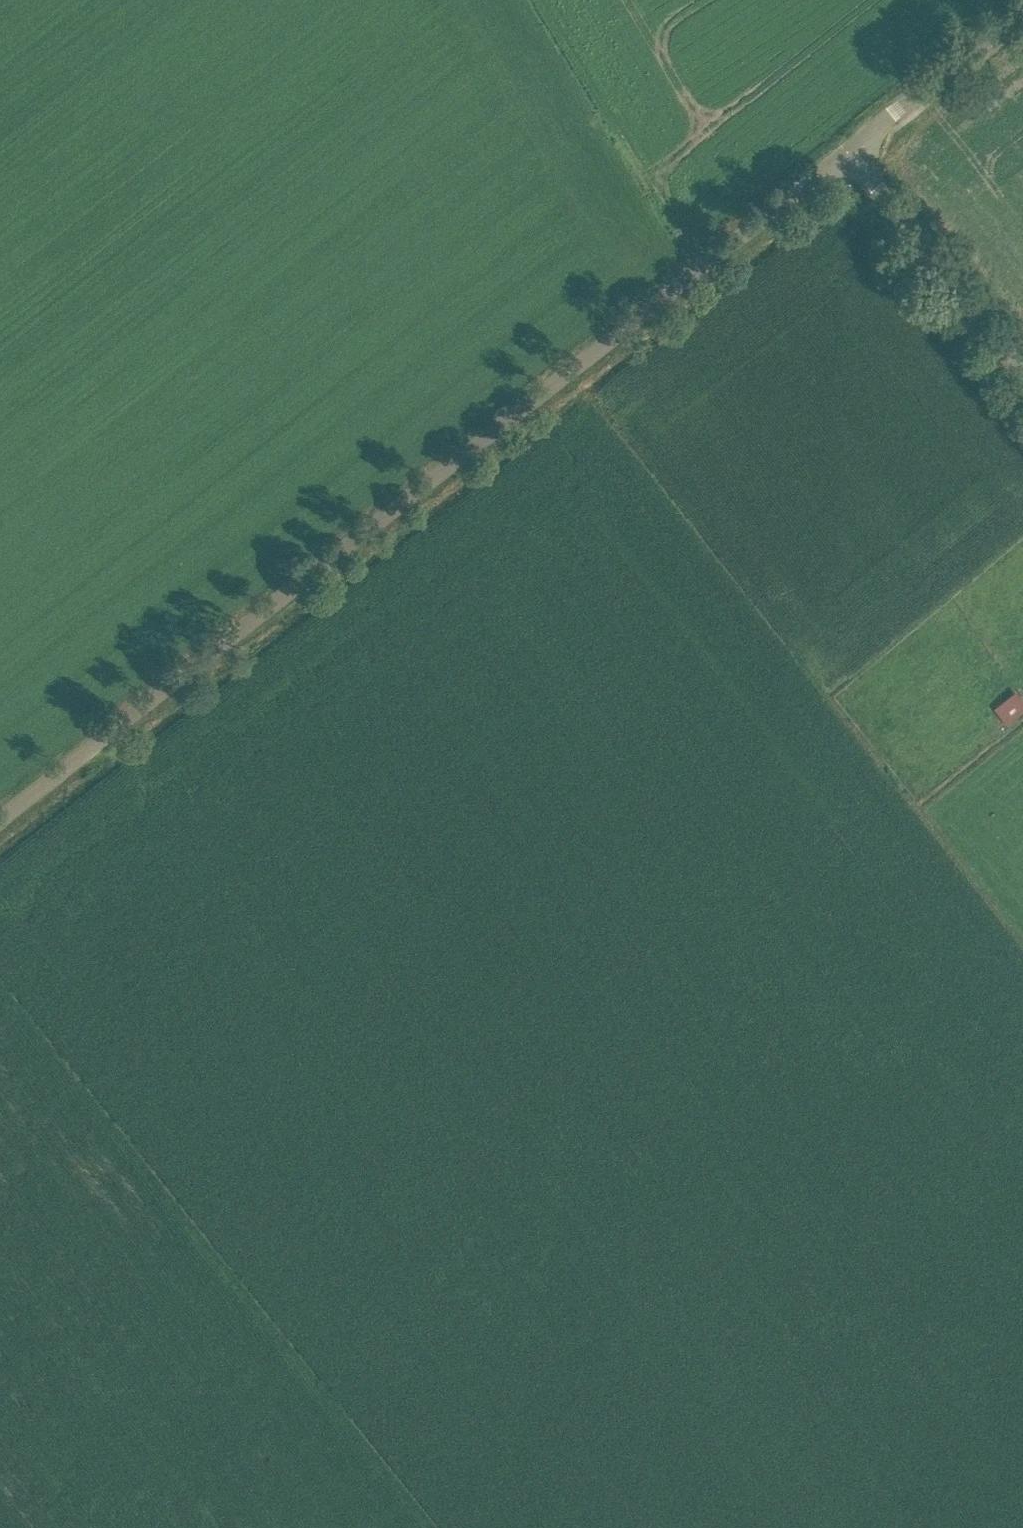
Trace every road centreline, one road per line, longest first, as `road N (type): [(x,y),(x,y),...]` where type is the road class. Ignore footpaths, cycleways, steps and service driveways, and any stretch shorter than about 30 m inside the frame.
road 1 (unclassified): [(0,810),(842,149)]
road 2 (tertiary): [(1022,371),(842,149)]
road 3 (tertiary): [(842,149),(1022,8)]

